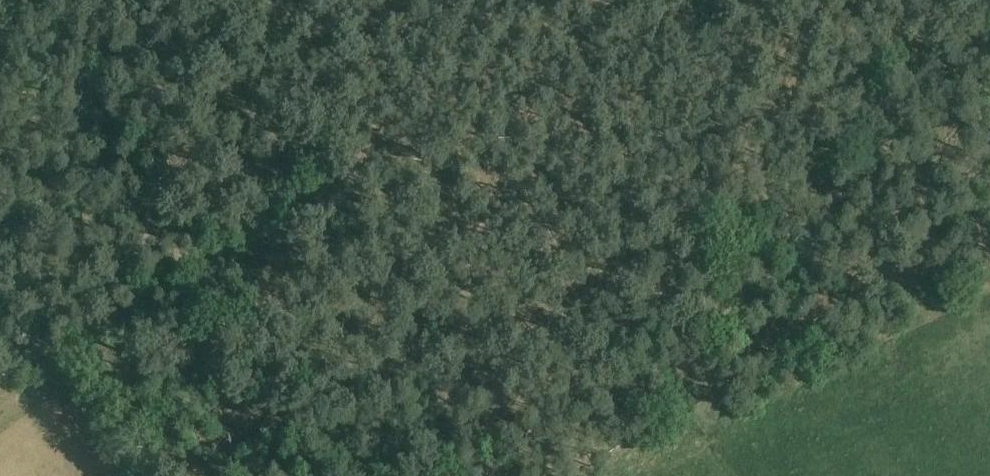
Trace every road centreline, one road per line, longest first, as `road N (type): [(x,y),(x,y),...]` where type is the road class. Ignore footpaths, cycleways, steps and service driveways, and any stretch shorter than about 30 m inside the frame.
road 1 (track): [(989,249),(799,320),(715,364),(617,395),(585,418),(529,430),(429,475)]
road 2 (track): [(353,475),(315,382),(151,220)]
road 3 (track): [(151,220),(152,193),(115,115),(32,0)]

